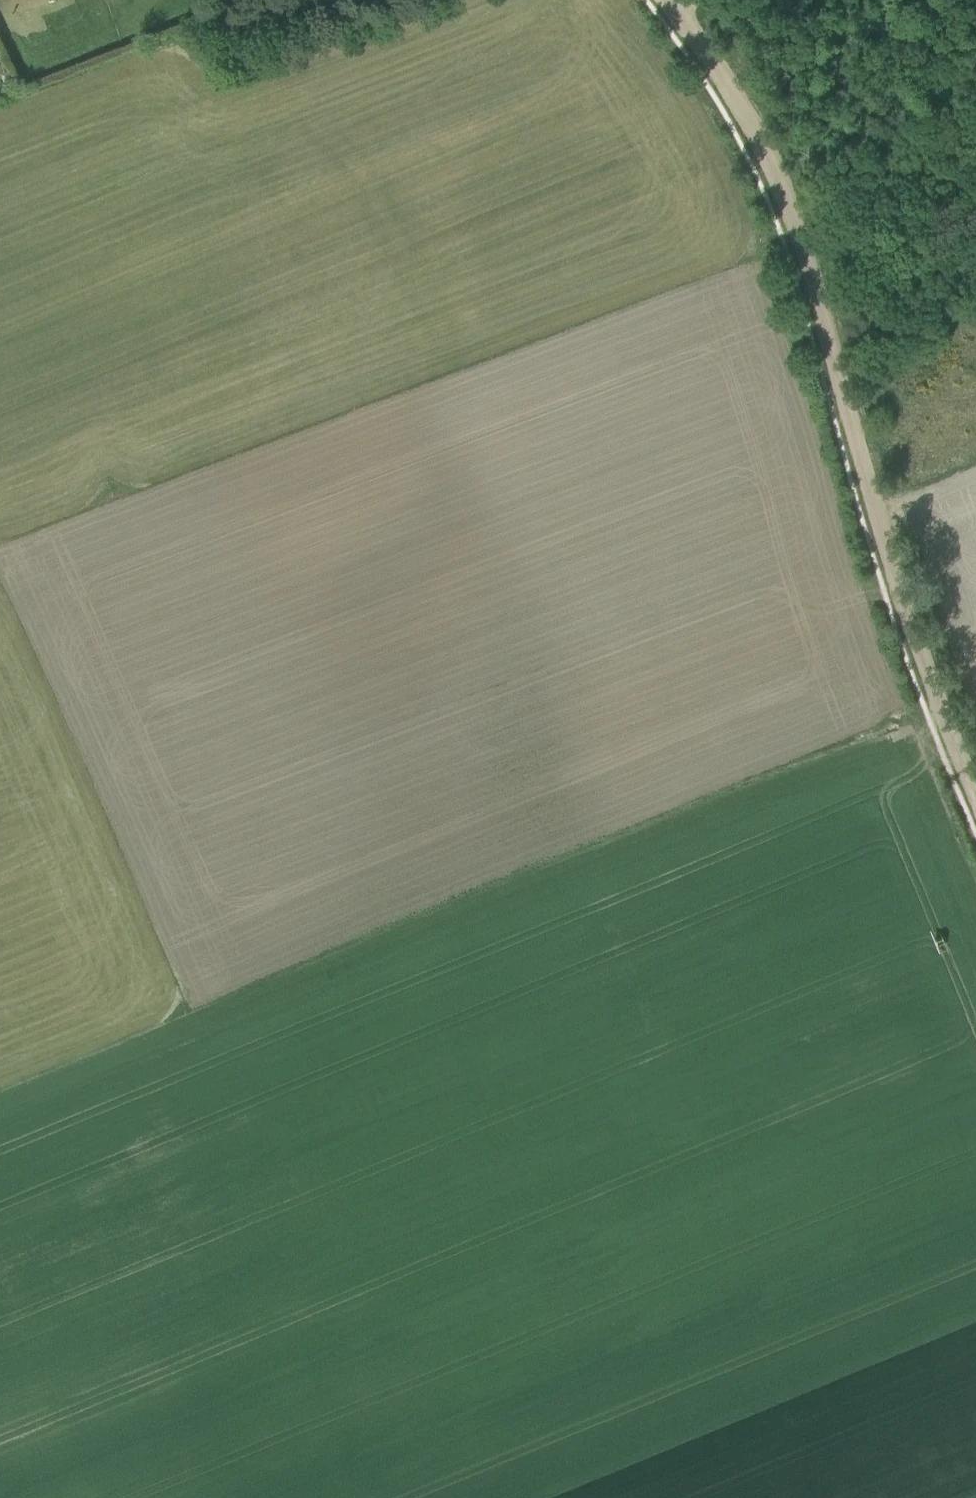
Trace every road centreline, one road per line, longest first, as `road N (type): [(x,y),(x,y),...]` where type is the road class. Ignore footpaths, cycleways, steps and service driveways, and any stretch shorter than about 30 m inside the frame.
road 1 (track): [(673,6),(749,118),(803,237),(907,616),(975,787)]

